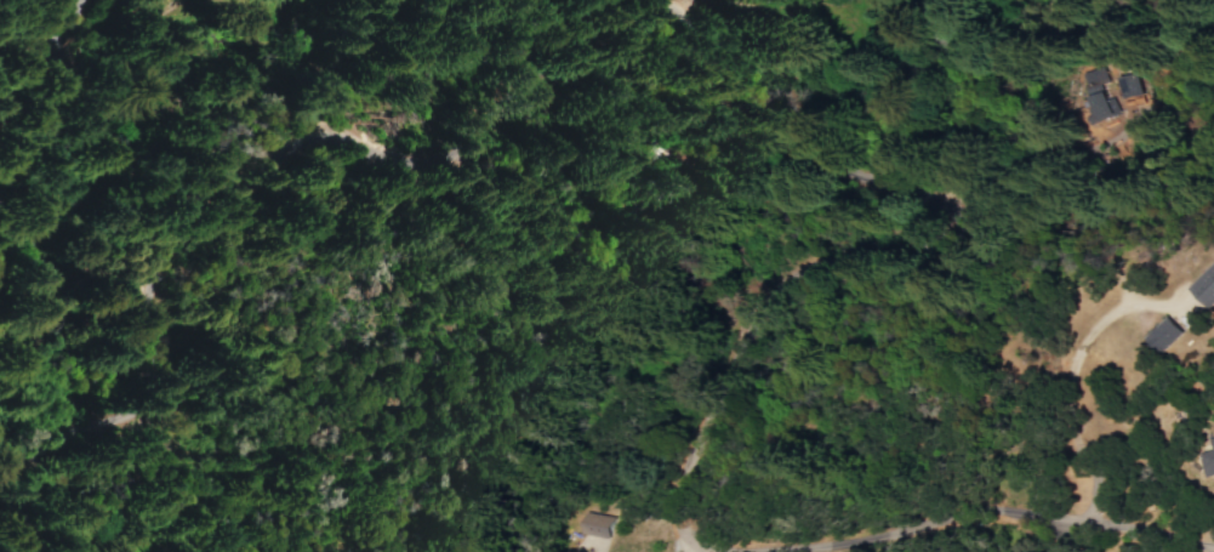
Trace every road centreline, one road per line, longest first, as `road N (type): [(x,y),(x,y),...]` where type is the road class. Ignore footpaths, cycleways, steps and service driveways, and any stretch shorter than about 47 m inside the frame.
road 1 (residential): [(171,429),(220,307),(335,221),(405,181),(498,164),(576,75),(676,39),(741,59),(779,209),(871,239),(757,289),(691,387),(648,491),(656,528),(680,551),(781,551),(982,510),(1085,517),(1213,546)]
road 2 (tertiary): [(24,271),(76,47),(96,0)]
road 3 (residential): [(29,473),(171,429)]

